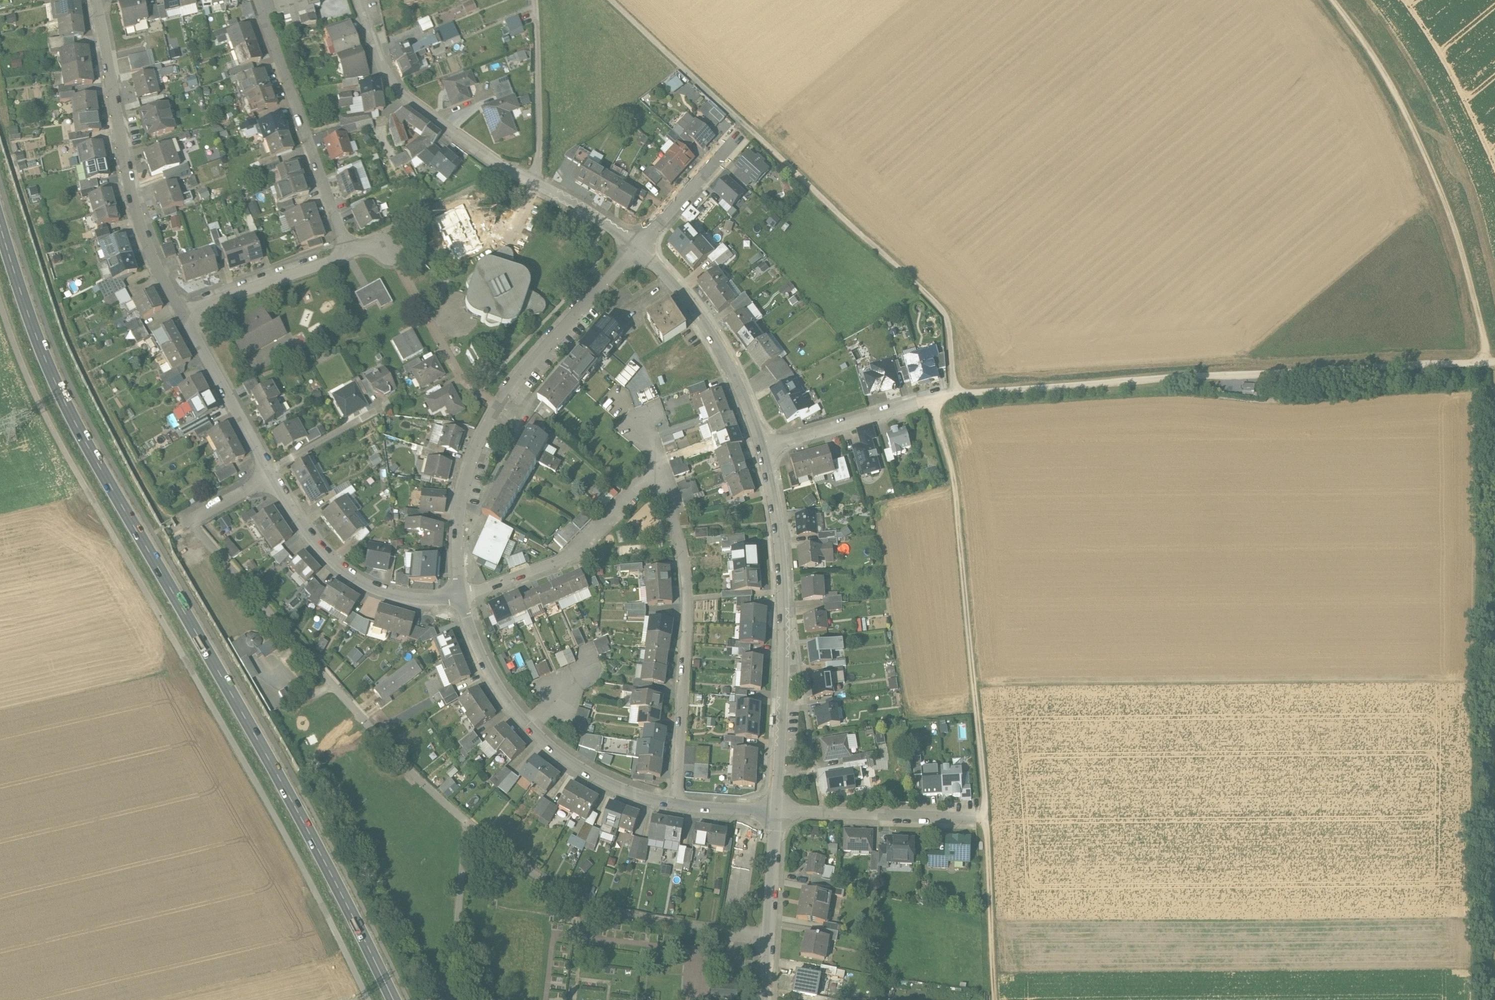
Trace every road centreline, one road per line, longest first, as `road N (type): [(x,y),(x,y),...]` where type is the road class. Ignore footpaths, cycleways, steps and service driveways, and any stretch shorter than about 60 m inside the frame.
road 1 (secondary): [(392,999),(288,791),(90,450),(46,359),(0,222)]
road 2 (track): [(368,999),(249,769),(49,423),(0,302)]
road 3 (track): [(931,401),(955,483),(994,999)]
road 4 (track): [(955,395),(1494,365)]
road 5 (track): [(612,0),(924,292),(946,318),(955,395)]
road 6 (residential): [(461,596),(404,598),(339,566),(302,527),(183,310)]
road 7 (track): [(1331,0),(1381,71),(1429,168),(1455,229),(1490,365)]
road 8 (residential): [(639,246),(503,170),(399,98),(385,77),(364,0)]
road 9 (residential): [(777,813),(781,561),(765,449)]
road 10 (residential): [(675,805),(687,608),(661,474)]
road 11 (residential): [(183,310),(131,191),(96,0)]
road 12 (residential): [(461,596),(482,661),(529,728),(595,777),(675,805)]
road 13 (residential): [(256,0),(350,248)]
road 14 (residential): [(765,449),(722,348),(639,246)]
road 15 (residential): [(661,474),(573,558),(461,596)]
road 16 (residential): [(350,248),(377,246),(397,258),(436,336),(492,414)]
road 17 (residential): [(639,246),(492,414)]
road 18 (residential): [(777,813),(986,818)]
road 19 (residential): [(492,414),(462,493),(461,596)]
road 20 (residential): [(767,999),(777,813)]
road 21 (track): [(541,185),(534,0)]
road 22 (residential): [(183,310),(350,248)]
road 23 (track): [(469,826),(450,999)]
road 24 (residential): [(765,449),(919,404)]
road 25 (residential): [(639,246),(732,129)]

